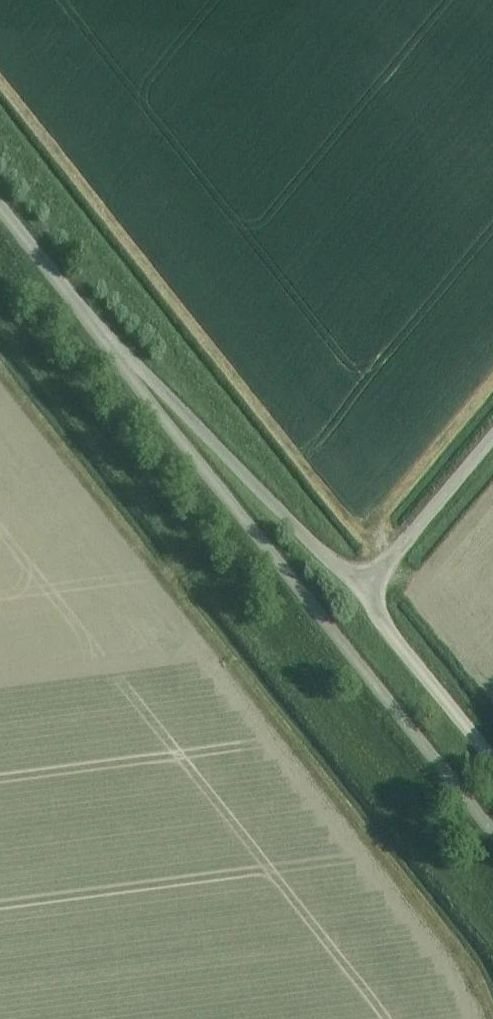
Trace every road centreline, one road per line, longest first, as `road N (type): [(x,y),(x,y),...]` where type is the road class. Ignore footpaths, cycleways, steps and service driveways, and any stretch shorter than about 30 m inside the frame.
road 1 (unclassified): [(492,834),(99,336)]
road 2 (unclassified): [(364,591),(99,336)]
road 3 (unclassified): [(492,758),(364,591)]
road 4 (unclassified): [(364,591),(492,438)]
road 5 (unclassified): [(99,336),(0,211)]

